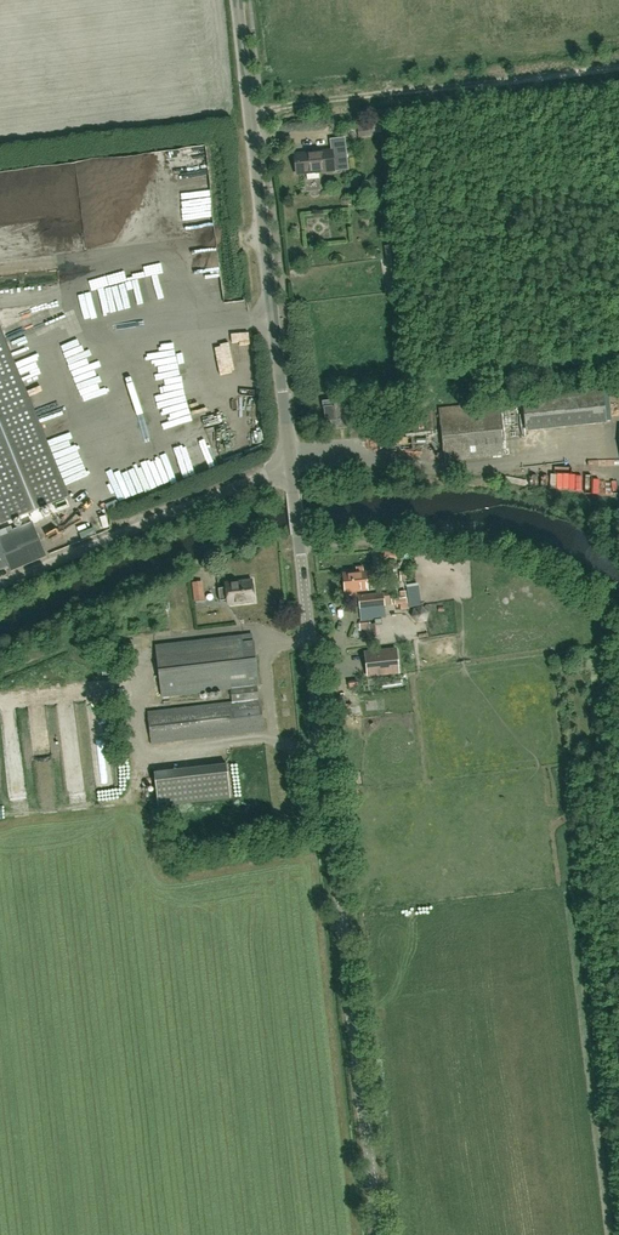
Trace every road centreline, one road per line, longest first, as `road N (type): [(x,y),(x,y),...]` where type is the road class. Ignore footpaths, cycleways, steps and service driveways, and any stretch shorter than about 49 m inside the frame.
road 1 (tertiary): [(379,1234),(291,469)]
road 2 (tertiary): [(291,469),(237,0)]
road 3 (track): [(618,66),(262,110)]
road 4 (unclassified): [(0,581),(291,469)]

